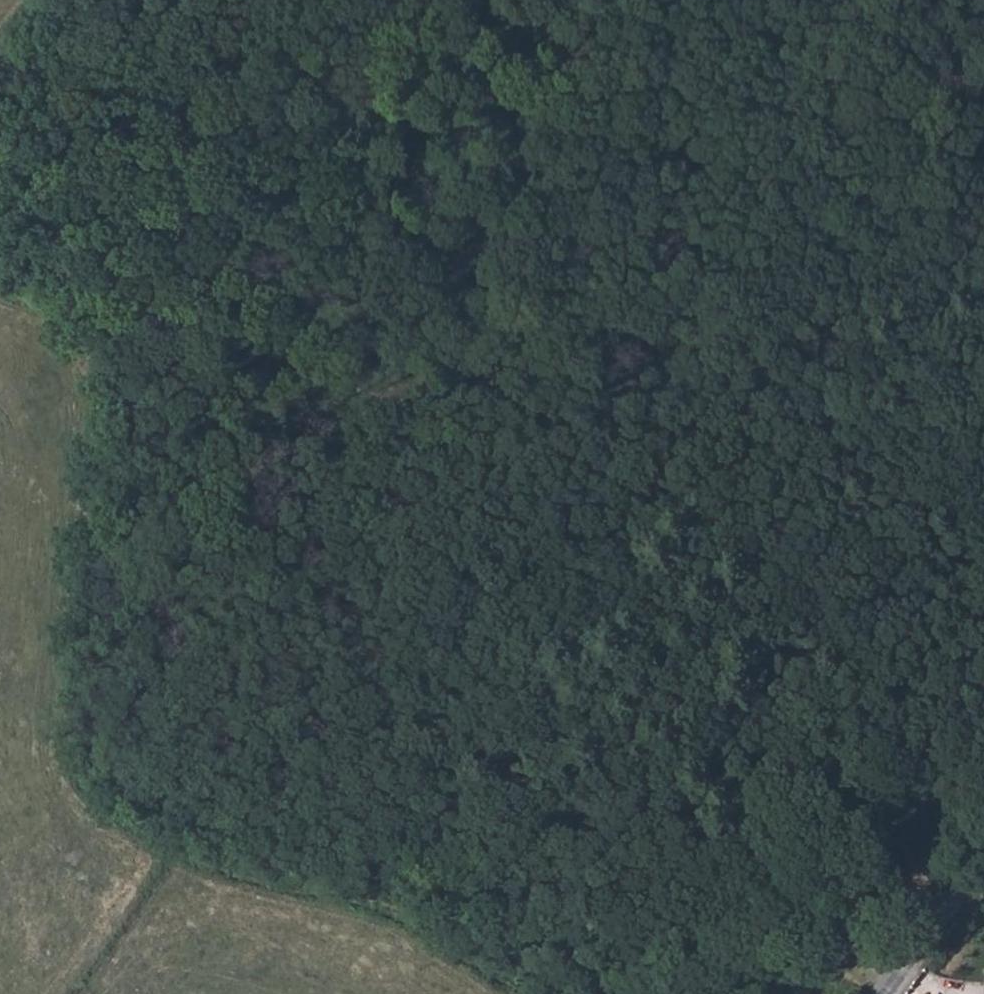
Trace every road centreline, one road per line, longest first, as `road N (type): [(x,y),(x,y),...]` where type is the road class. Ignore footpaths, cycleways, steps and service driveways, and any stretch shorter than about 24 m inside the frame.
road 1 (unclassified): [(983,865),(886,993)]

